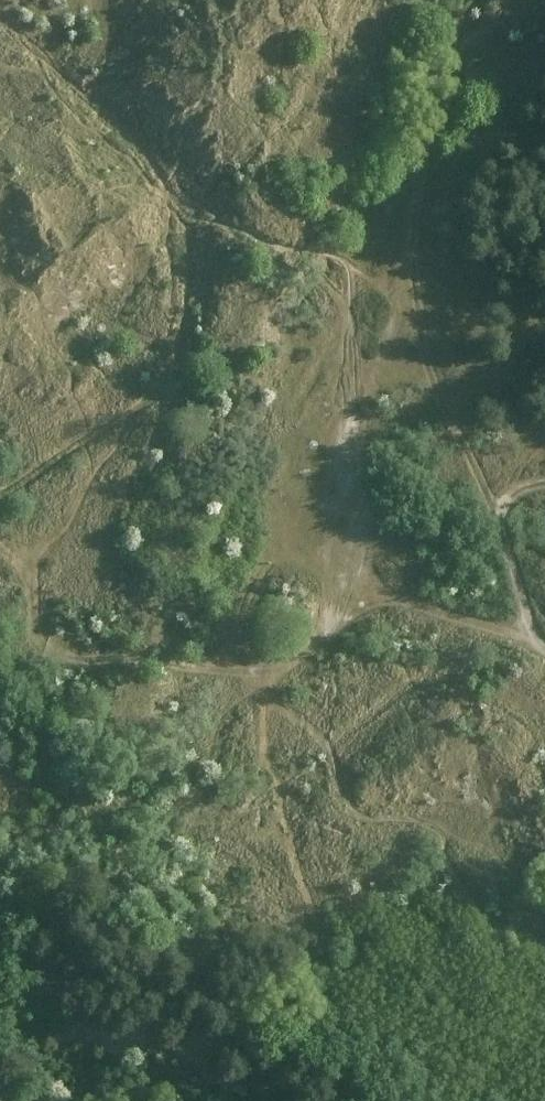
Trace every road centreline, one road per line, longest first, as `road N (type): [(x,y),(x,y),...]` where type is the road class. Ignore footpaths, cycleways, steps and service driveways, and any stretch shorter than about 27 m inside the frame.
road 1 (track): [(544,648),(450,443),(415,340),(403,223),(470,0)]
road 2 (track): [(538,642),(326,567)]

